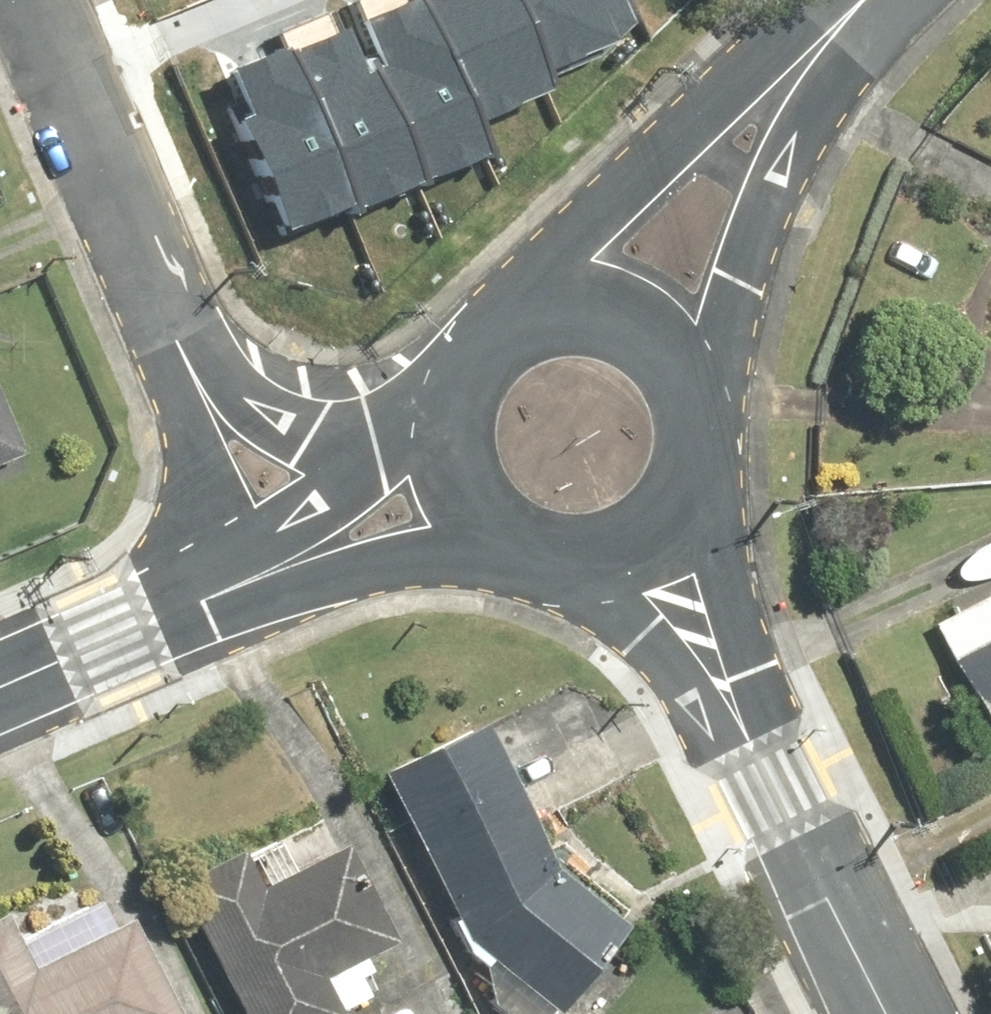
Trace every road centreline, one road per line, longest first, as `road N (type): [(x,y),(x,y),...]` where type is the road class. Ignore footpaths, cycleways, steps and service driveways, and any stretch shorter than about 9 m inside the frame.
road 1 (residential): [(30,0),(195,387)]
road 2 (tertiary): [(732,716),(885,1013)]
road 3 (residential): [(515,308),(775,109)]
road 4 (residential): [(775,109),(709,387)]
road 5 (tertiary): [(488,555),(235,588)]
road 6 (tertiary): [(235,588),(0,686)]
road 7 (residential): [(195,387),(236,423),(298,444),(324,447),(430,427)]
road 8 (tertiary): [(235,588),(430,443)]
road 9 (tertiary): [(515,308),(560,296),(607,299),(650,317),(685,347),(709,387)]
road 10 (residential): [(235,588),(195,387)]
road 11 (tertiary): [(698,514),(732,716)]
road 12 (tertiary): [(732,716),(601,581)]
road 13 (tertiary): [(430,427),(456,356),(515,308)]
road 14 (residential): [(874,0),(775,109)]
road 15 (tertiary): [(709,387),(718,452),(698,514)]
road 16 (tertiary): [(488,555),(457,524),(437,486),(430,443)]
road 17 (tertiary): [(698,514),(672,545),(601,581)]

